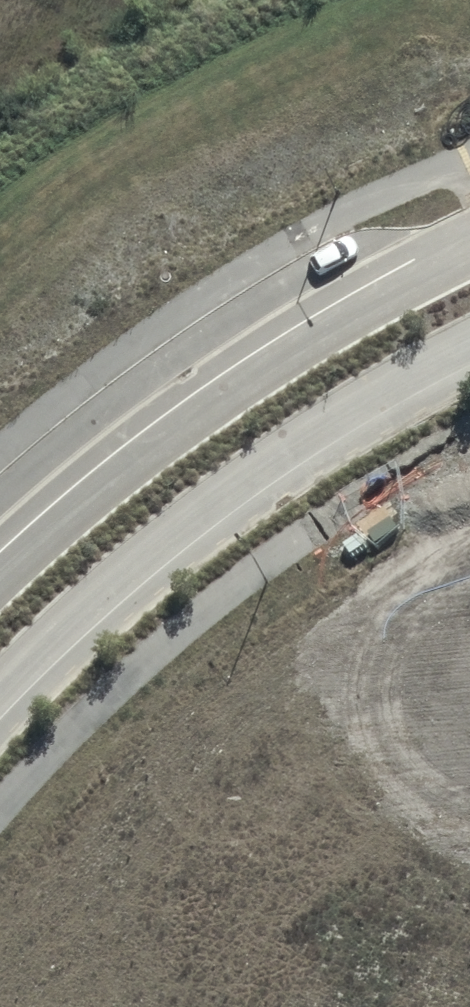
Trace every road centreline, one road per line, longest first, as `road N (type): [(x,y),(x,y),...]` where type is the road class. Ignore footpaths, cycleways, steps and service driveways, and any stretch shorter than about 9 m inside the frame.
road 1 (residential): [(469,345),(304,441),(197,519),(0,701)]
road 2 (residential): [(0,580),(175,431),(324,334),(469,254)]

